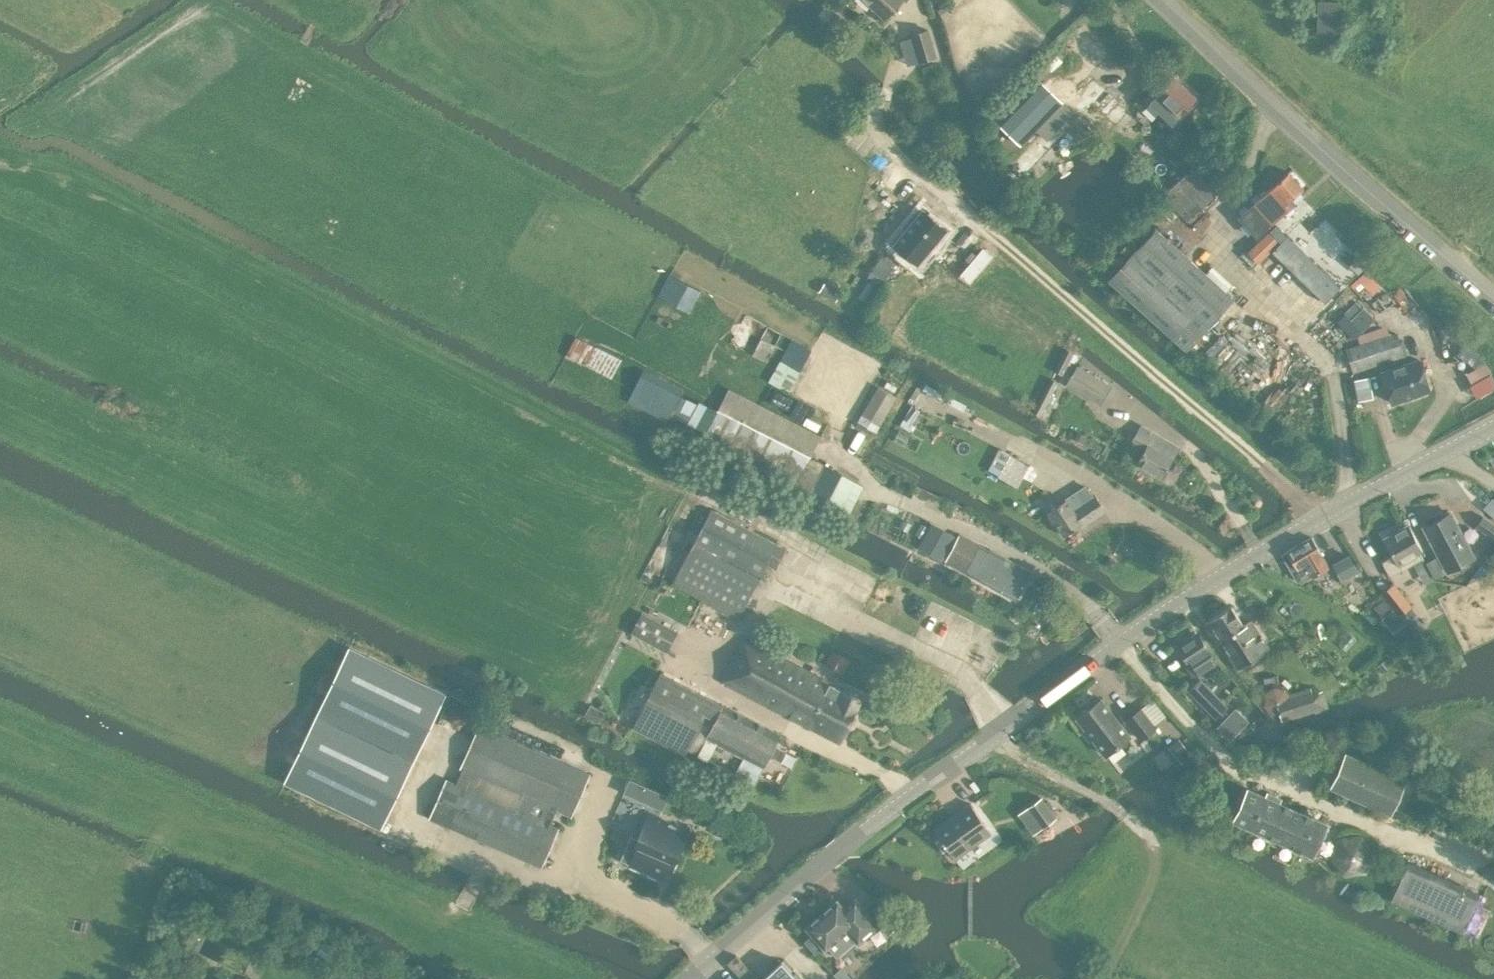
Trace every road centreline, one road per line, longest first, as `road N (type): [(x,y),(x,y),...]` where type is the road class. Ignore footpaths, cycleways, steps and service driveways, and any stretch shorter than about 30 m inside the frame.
road 1 (tertiary): [(691,978),(908,795),(1123,641),(1321,515),(1493,425)]
road 2 (unclassified): [(1159,0),(1493,299)]
road 3 (track): [(1104,978),(1153,877),(1156,848),(1103,798),(992,736)]

